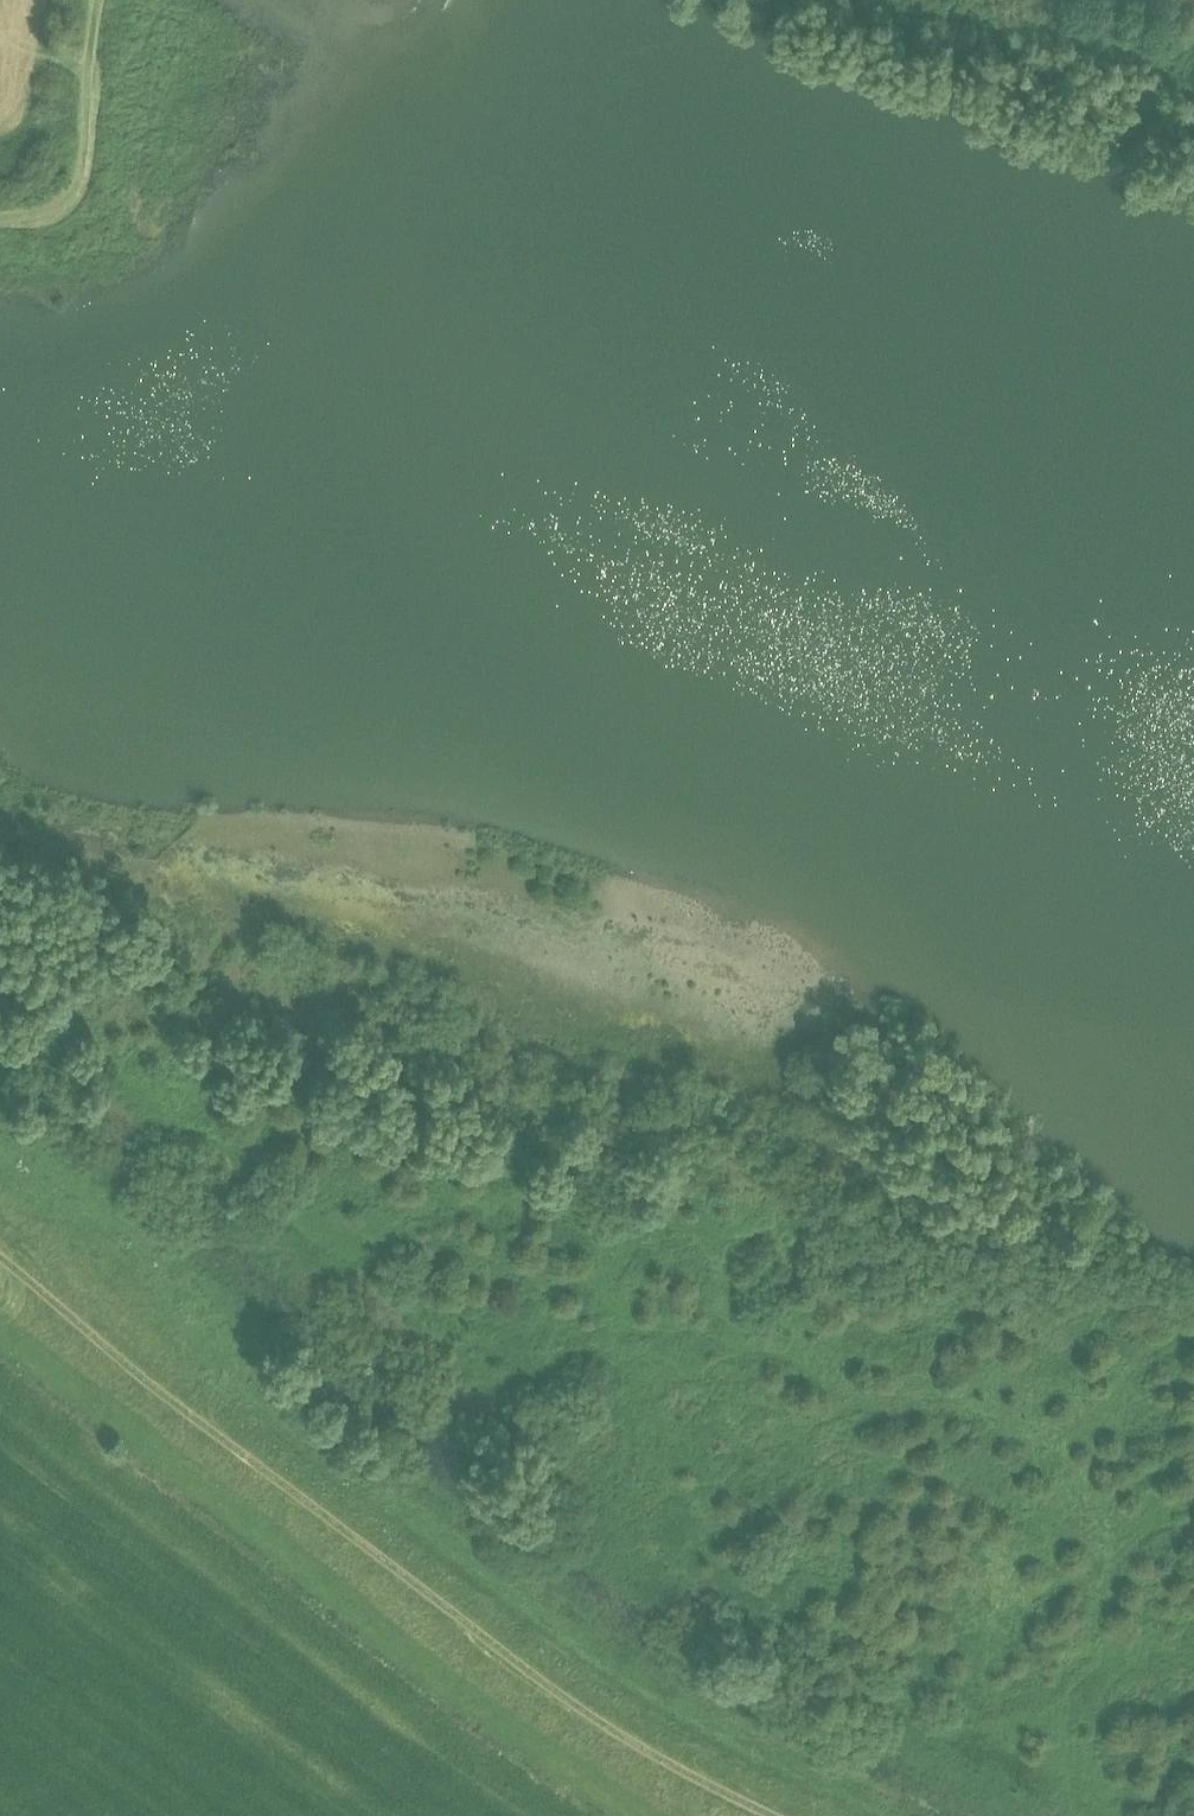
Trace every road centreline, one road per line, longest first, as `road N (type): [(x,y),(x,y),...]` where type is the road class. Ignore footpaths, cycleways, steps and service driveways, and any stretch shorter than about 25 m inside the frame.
road 1 (track): [(0,1258),(140,1376),(527,1668),(656,1755),(775,1815)]
road 2 (track): [(0,217),(49,209),(72,186),(84,155),(100,0)]

